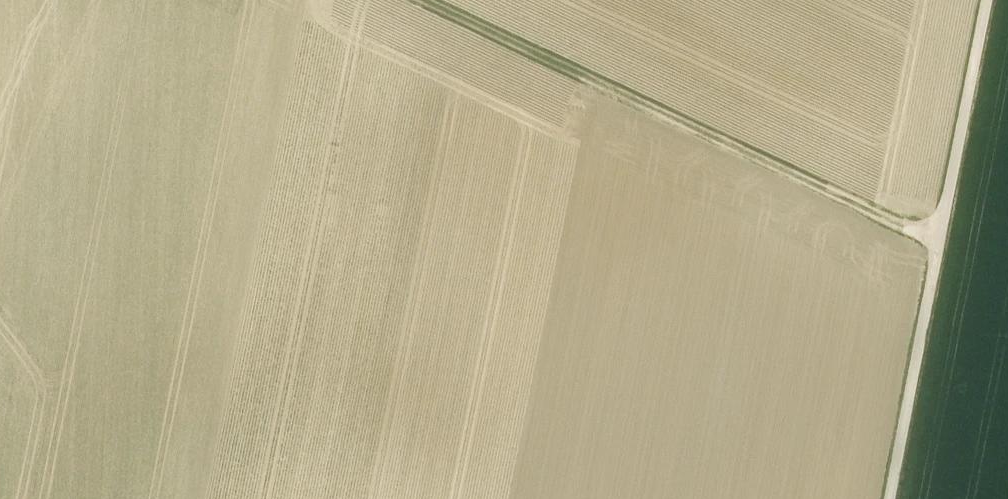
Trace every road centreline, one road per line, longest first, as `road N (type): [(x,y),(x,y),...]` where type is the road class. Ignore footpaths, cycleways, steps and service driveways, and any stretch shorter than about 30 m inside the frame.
road 1 (track): [(889,498),(986,0)]

